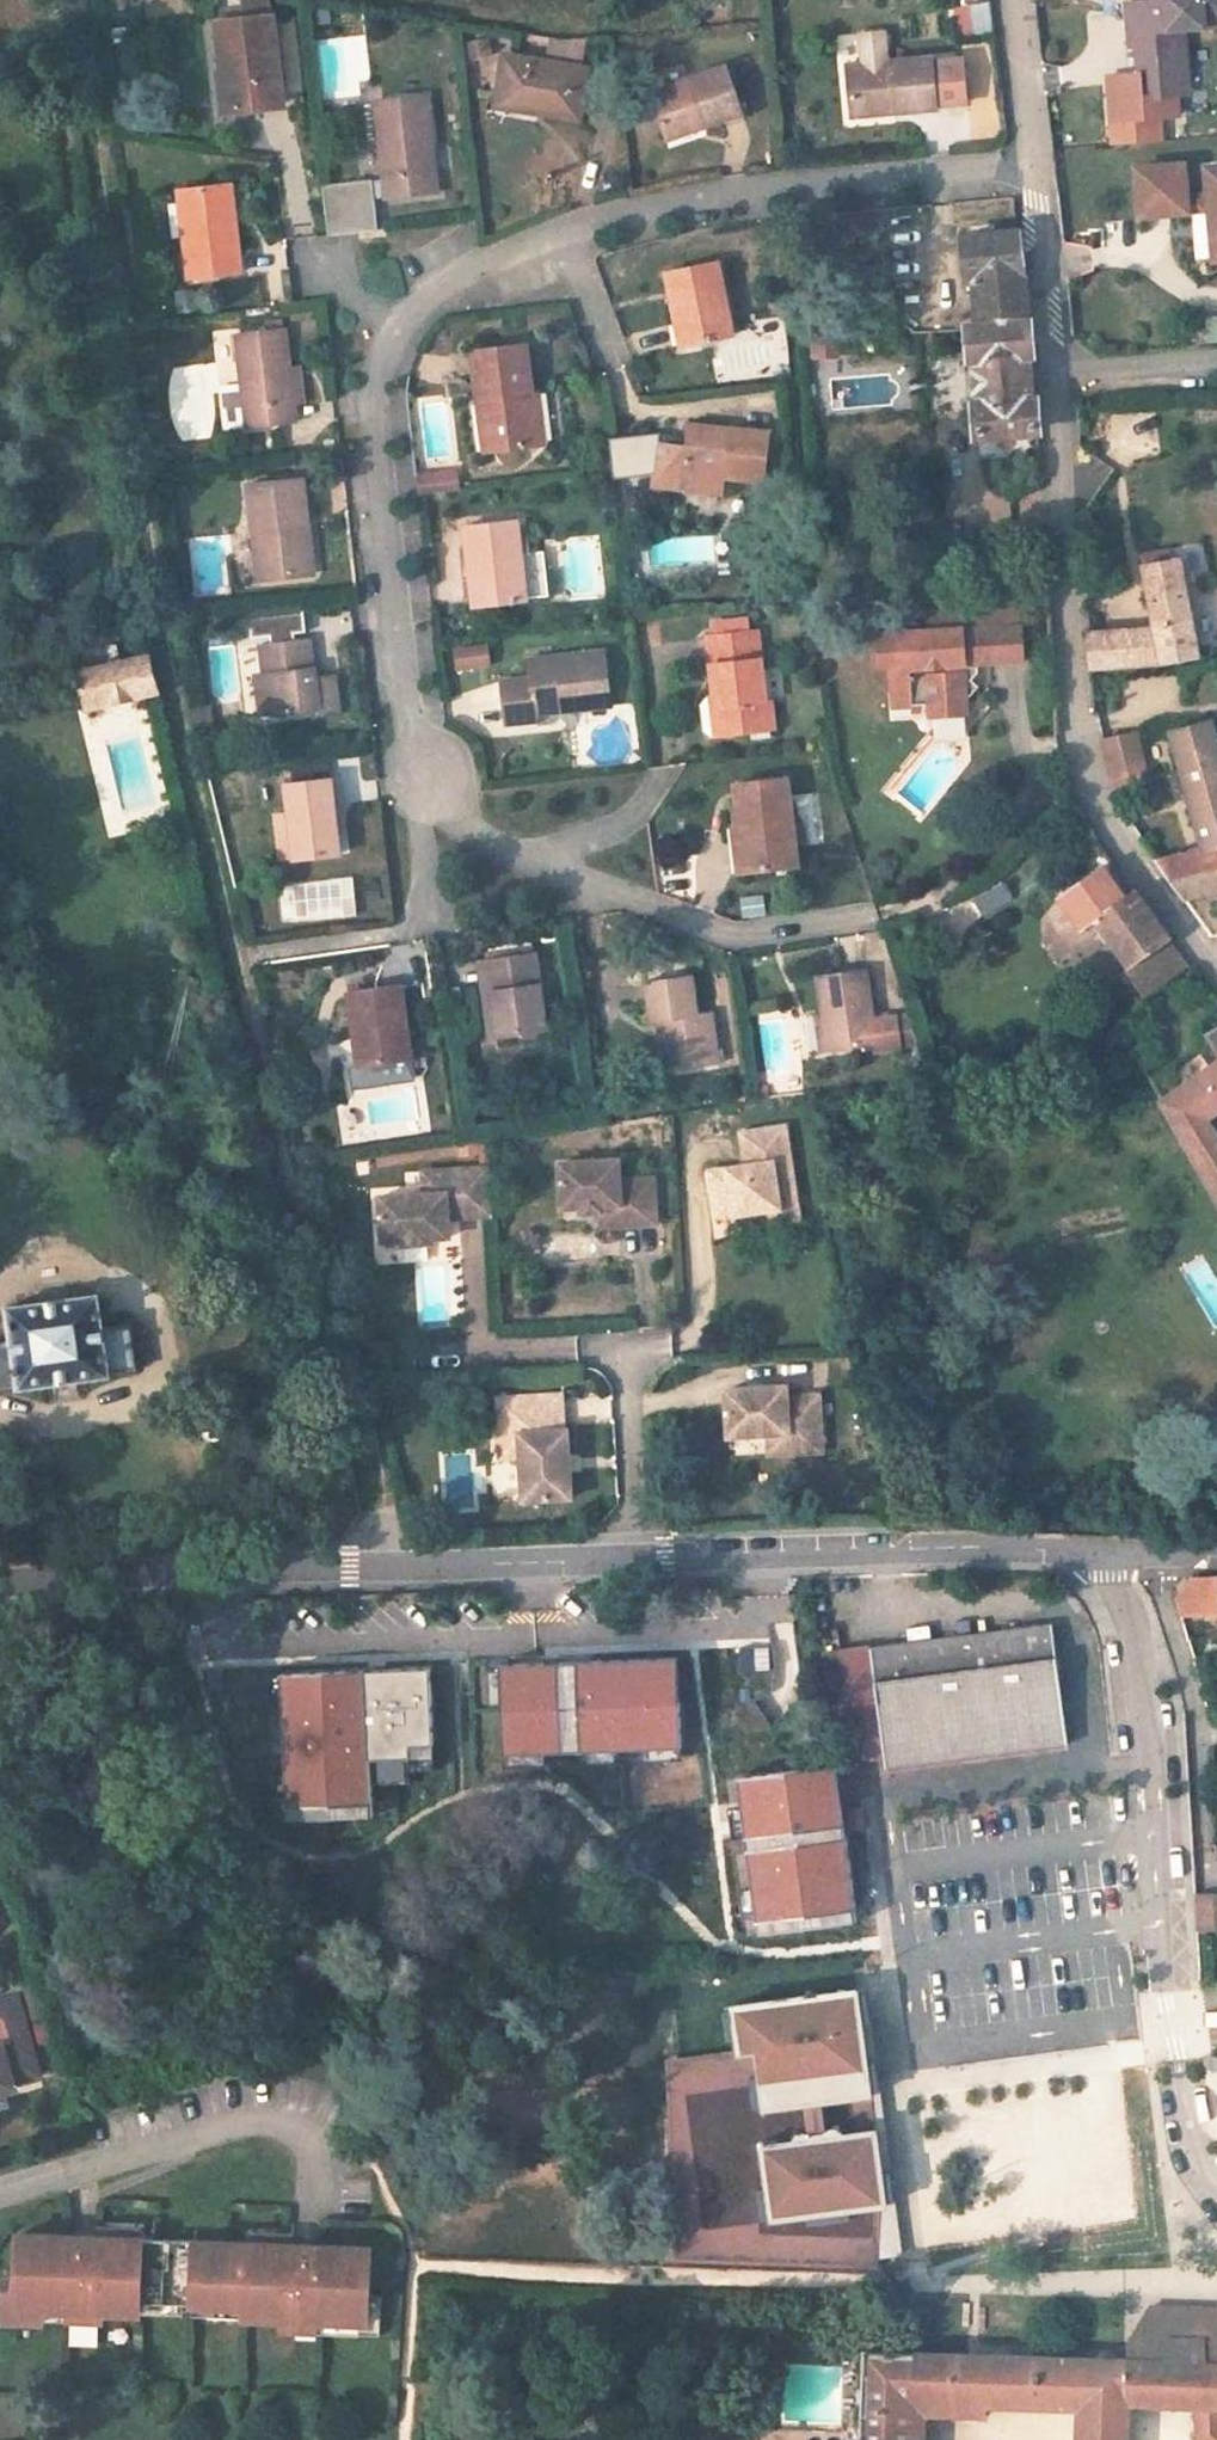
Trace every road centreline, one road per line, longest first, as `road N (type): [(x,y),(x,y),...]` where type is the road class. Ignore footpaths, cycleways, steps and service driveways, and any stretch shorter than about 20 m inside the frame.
road 1 (residential): [(1031,166),(668,204),(569,229),(440,288),(398,334),(373,396),(407,729),(433,792),(523,859),(739,936),(870,916)]
road 2 (track): [(79,0),(169,621),(285,1179),(391,1567)]
road 3 (residential): [(1216,2190),(1192,2156),(1155,1929),(1135,1635),(1105,1554)]
road 4 (unclassified): [(639,1558),(0,1585)]
road 5 (unclassified): [(1051,377),(1080,744),(1093,805),(1216,972)]
road 6 (unclassified): [(1105,1554),(916,1550),(667,1565),(639,1558)]
road 7 (residential): [(0,2195),(247,2124),(311,2138),(317,2210)]
road 8 (residential): [(639,1558),(627,1339)]
road 9 (unclassified): [(1031,166),(1051,377)]
road 10 (unclassified): [(1014,0),(1031,166)]
road 11 (residential): [(1051,377),(1216,367)]

